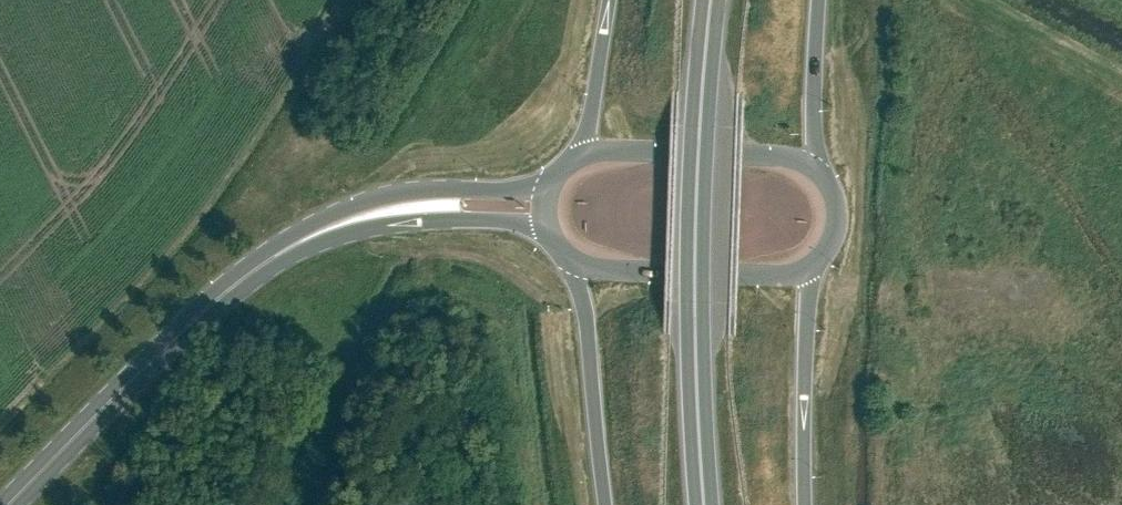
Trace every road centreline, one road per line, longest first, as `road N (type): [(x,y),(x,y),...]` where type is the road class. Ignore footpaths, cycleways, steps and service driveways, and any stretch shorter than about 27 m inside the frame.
road 1 (trunk): [(704,504),(695,265),(711,0)]
road 2 (primary): [(9,504),(186,329),(274,257)]
road 3 (primary): [(551,182),(511,191),(383,196),(309,225),(284,239),(274,257)]
road 4 (primary): [(274,257),(403,224),(492,220),(548,232)]
road 5 (trunk): [(568,258),(586,318),(605,504)]
road 6 (primary): [(568,258),(613,271),(779,276),(813,267)]
road 7 (primary): [(820,175),(771,156),(607,151),(579,158)]
road 8 (trunk): [(805,504),(813,267)]
road 9 (trunk): [(820,175),(819,0)]
road 10 (trunk): [(610,0),(579,158)]

